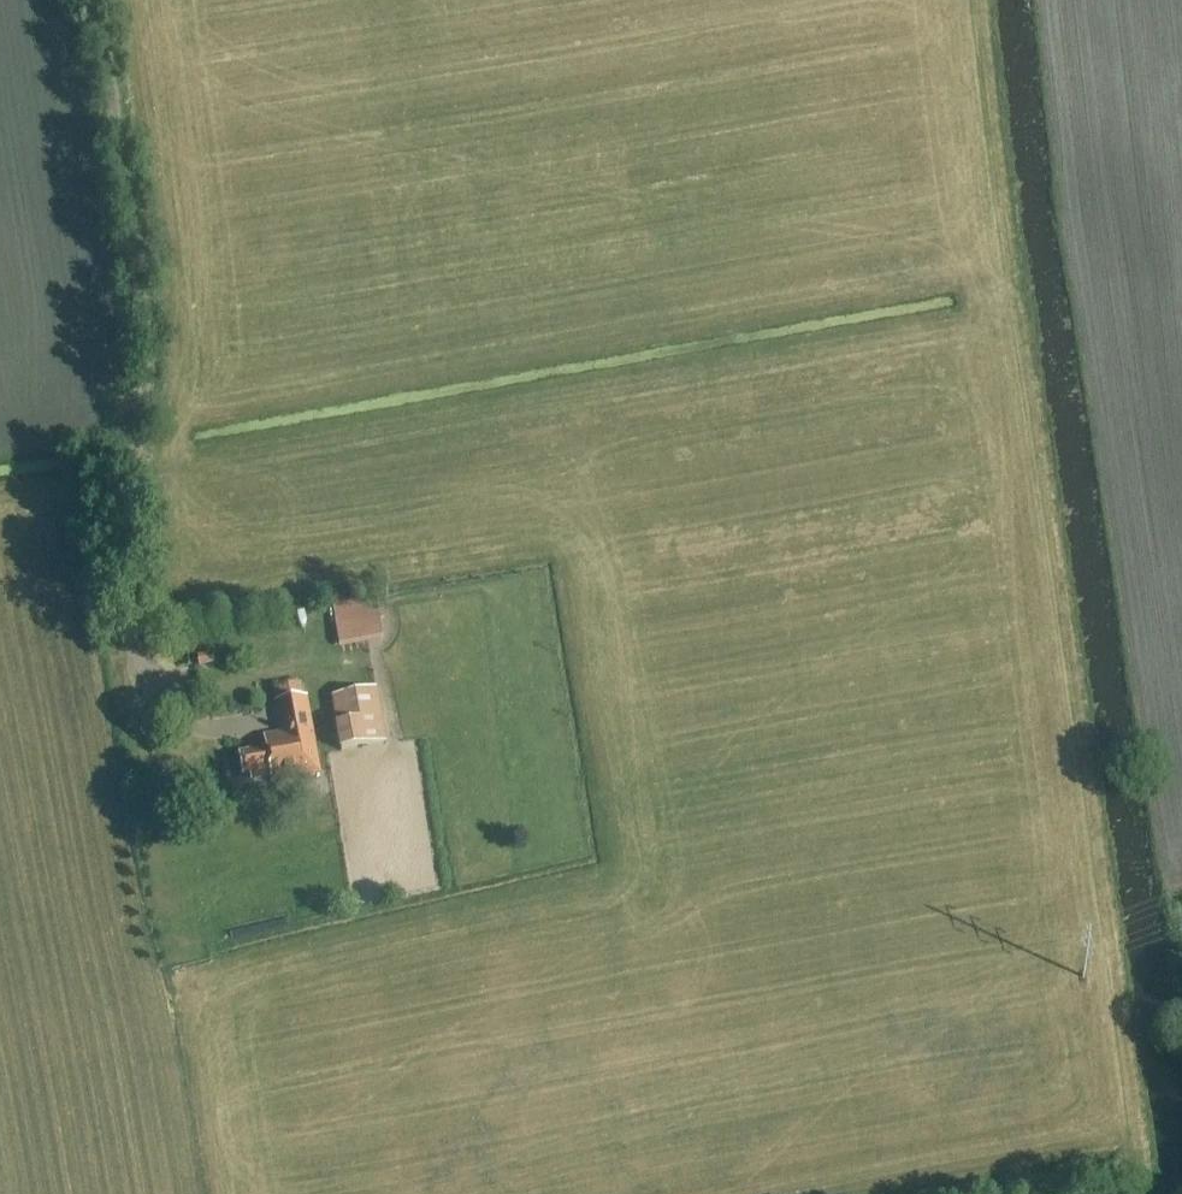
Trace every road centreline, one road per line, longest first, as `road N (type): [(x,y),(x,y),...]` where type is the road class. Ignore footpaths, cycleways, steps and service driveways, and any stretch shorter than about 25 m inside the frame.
road 1 (track): [(974,0),(1034,473),(1138,1164)]
road 2 (track): [(104,0),(144,318),(146,389),(126,533),(144,680)]

